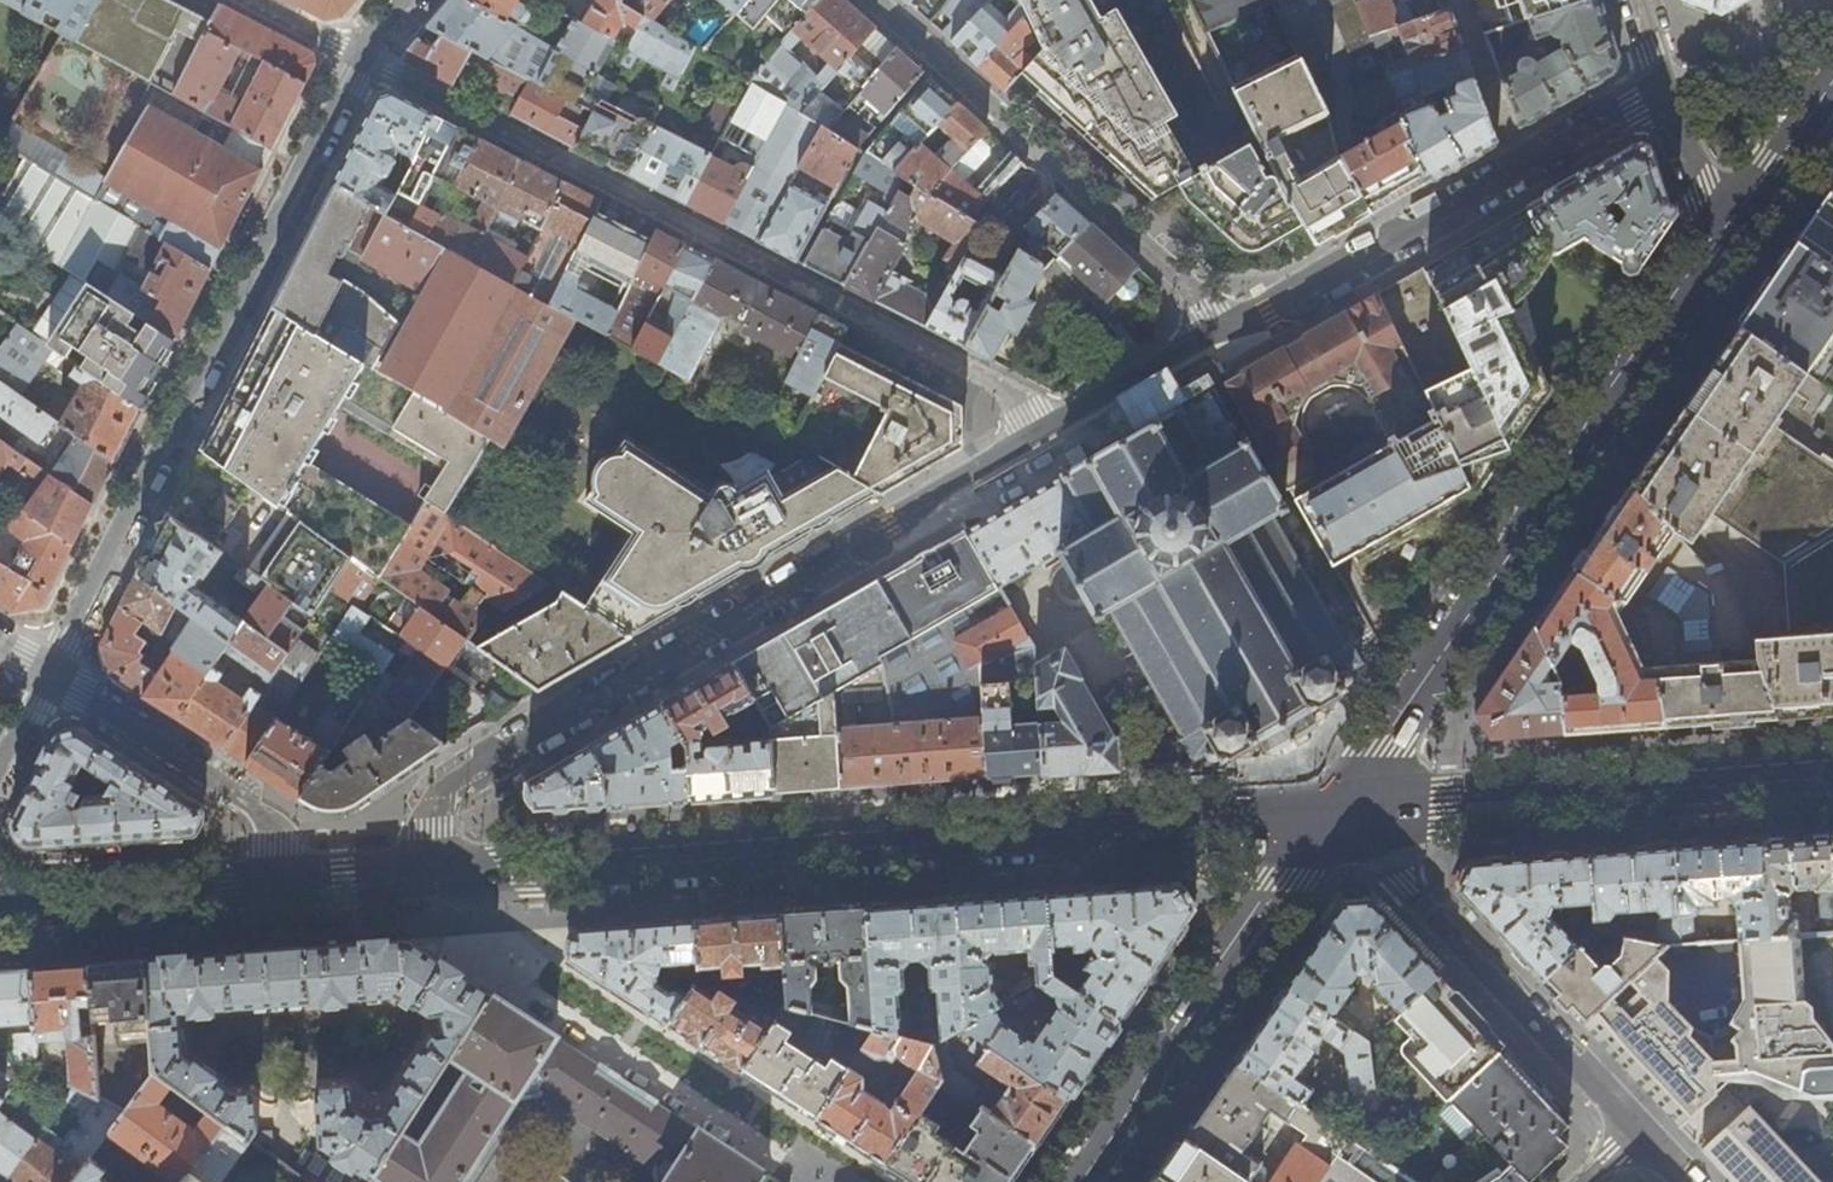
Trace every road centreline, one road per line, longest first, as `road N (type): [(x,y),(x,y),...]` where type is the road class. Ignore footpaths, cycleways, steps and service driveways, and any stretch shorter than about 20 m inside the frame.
road 1 (secondary): [(1331,808),(1259,821),(437,879)]
road 2 (residential): [(362,57),(1007,394),(1038,446)]
road 3 (residential): [(1038,446),(446,785),(431,825),(437,879)]
road 4 (tertiary): [(1331,808),(1726,239)]
road 5 (residential): [(52,672),(362,57)]
road 6 (secondary): [(1832,776),(1331,808)]
road 7 (residential): [(1229,338),(1212,309),(876,0)]
road 8 (tertiary): [(1072,1181),(1331,808)]
road 9 (residential): [(1331,808),(1638,1130)]
road 10 (residential): [(1520,165),(1229,338)]
road 11 (residential): [(294,888),(254,807),(52,672)]
road 12 (secondary): [(294,888),(0,908)]
road 13 (residential): [(1229,338),(1038,446)]
road 14 (tertiary): [(1726,239),(1826,93)]
road 15 (residential): [(1461,0),(1520,165)]
road 16 (residential): [(1666,85),(1520,165)]
road 17 (residential): [(1726,239),(1666,85)]
road 18 (secondary): [(437,879),(294,888)]
road 19 (residential): [(251,0),(362,57)]

